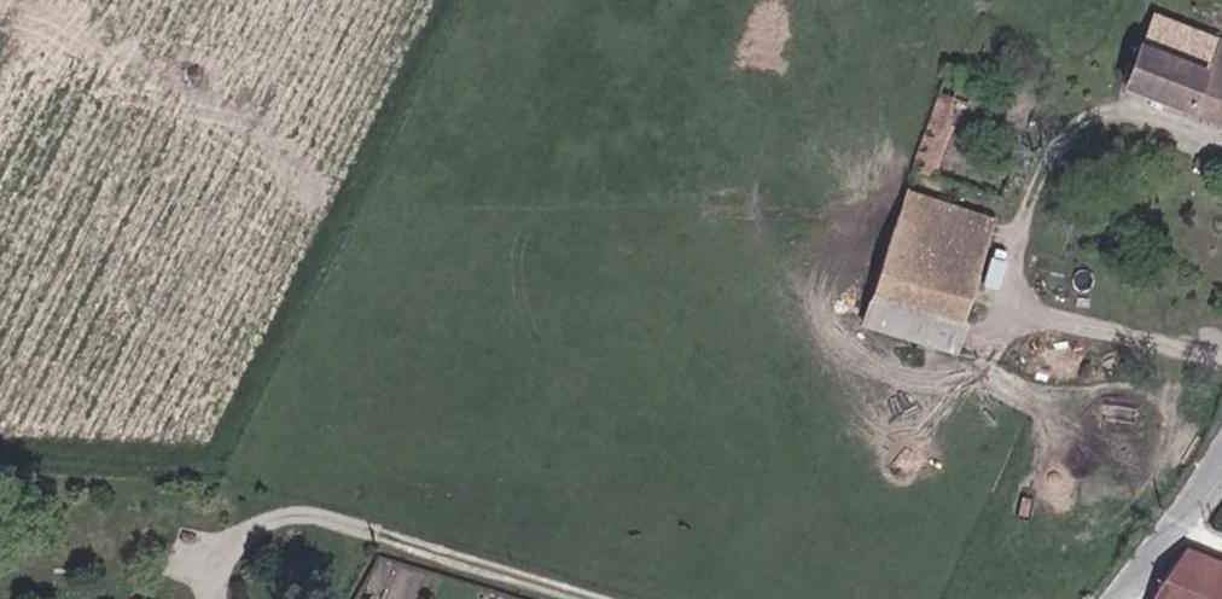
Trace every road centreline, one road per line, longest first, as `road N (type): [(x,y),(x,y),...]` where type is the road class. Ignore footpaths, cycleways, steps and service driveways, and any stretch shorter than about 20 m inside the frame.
road 1 (track): [(565,598),(283,517)]
road 2 (unclassified): [(1121,598),(1221,441)]

